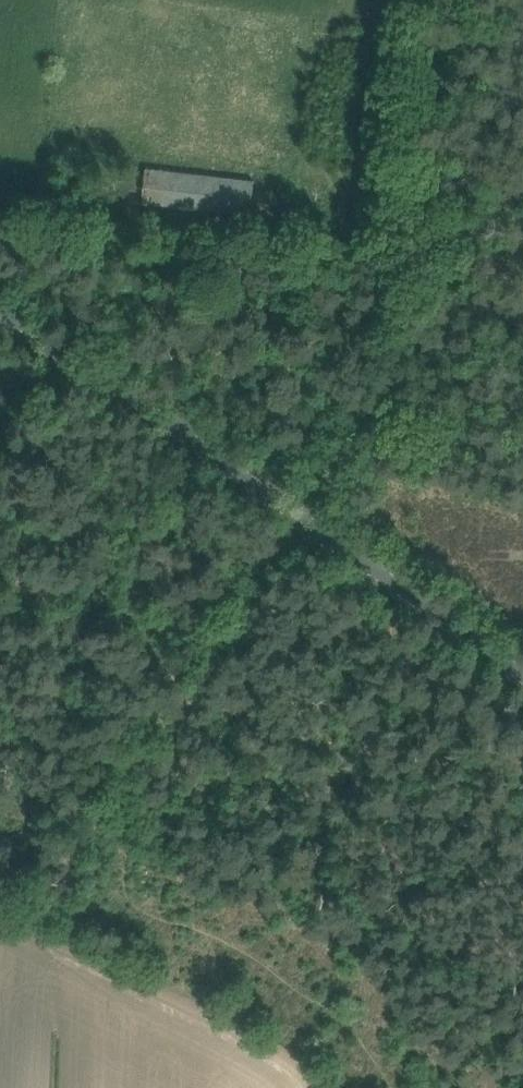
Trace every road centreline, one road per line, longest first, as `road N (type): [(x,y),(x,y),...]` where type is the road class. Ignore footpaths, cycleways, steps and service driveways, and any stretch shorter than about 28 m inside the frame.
road 1 (unclassified): [(522,661),(0,311)]
road 2 (track): [(302,514),(48,914)]
road 3 (track): [(302,514),(375,404),(391,362),(387,327)]

